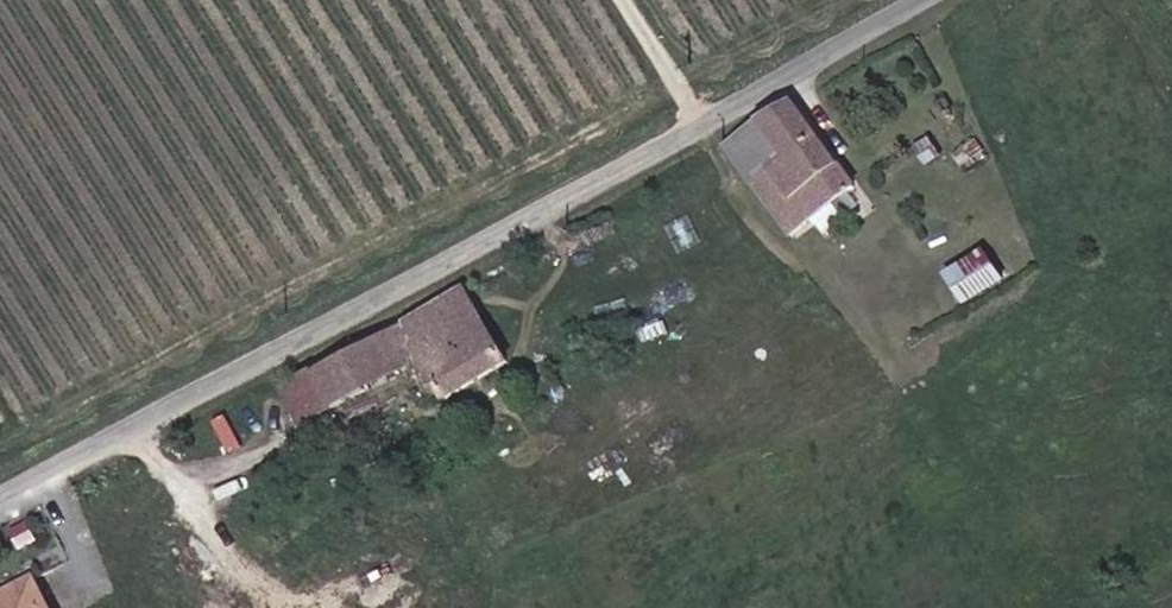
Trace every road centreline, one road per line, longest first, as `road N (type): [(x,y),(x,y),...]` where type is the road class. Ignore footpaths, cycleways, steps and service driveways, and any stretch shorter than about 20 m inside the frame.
road 1 (unclassified): [(929,0),(714,128),(0,501)]
road 2 (track): [(714,128),(631,0)]

